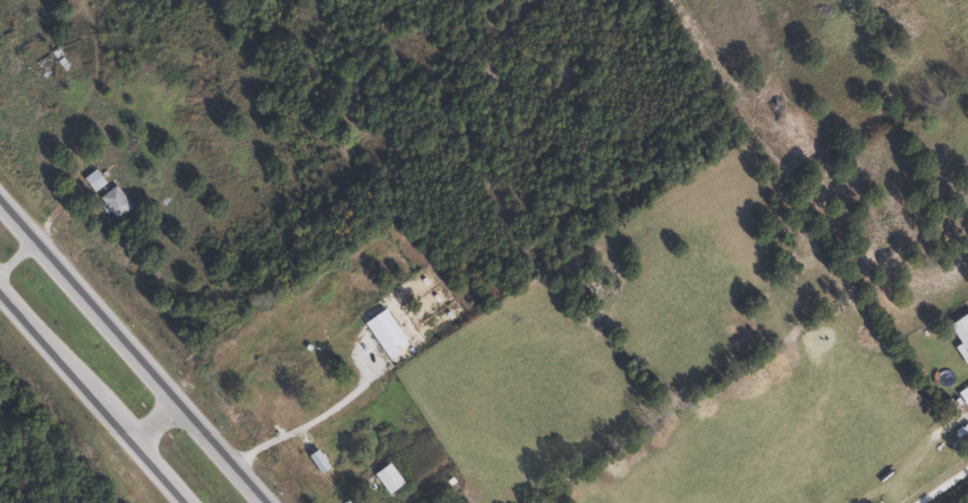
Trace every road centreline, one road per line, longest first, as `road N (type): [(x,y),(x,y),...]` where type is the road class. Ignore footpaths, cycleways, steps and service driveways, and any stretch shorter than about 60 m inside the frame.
road 1 (trunk): [(268,502),(0,199)]
road 2 (trunk): [(0,289),(188,502)]

